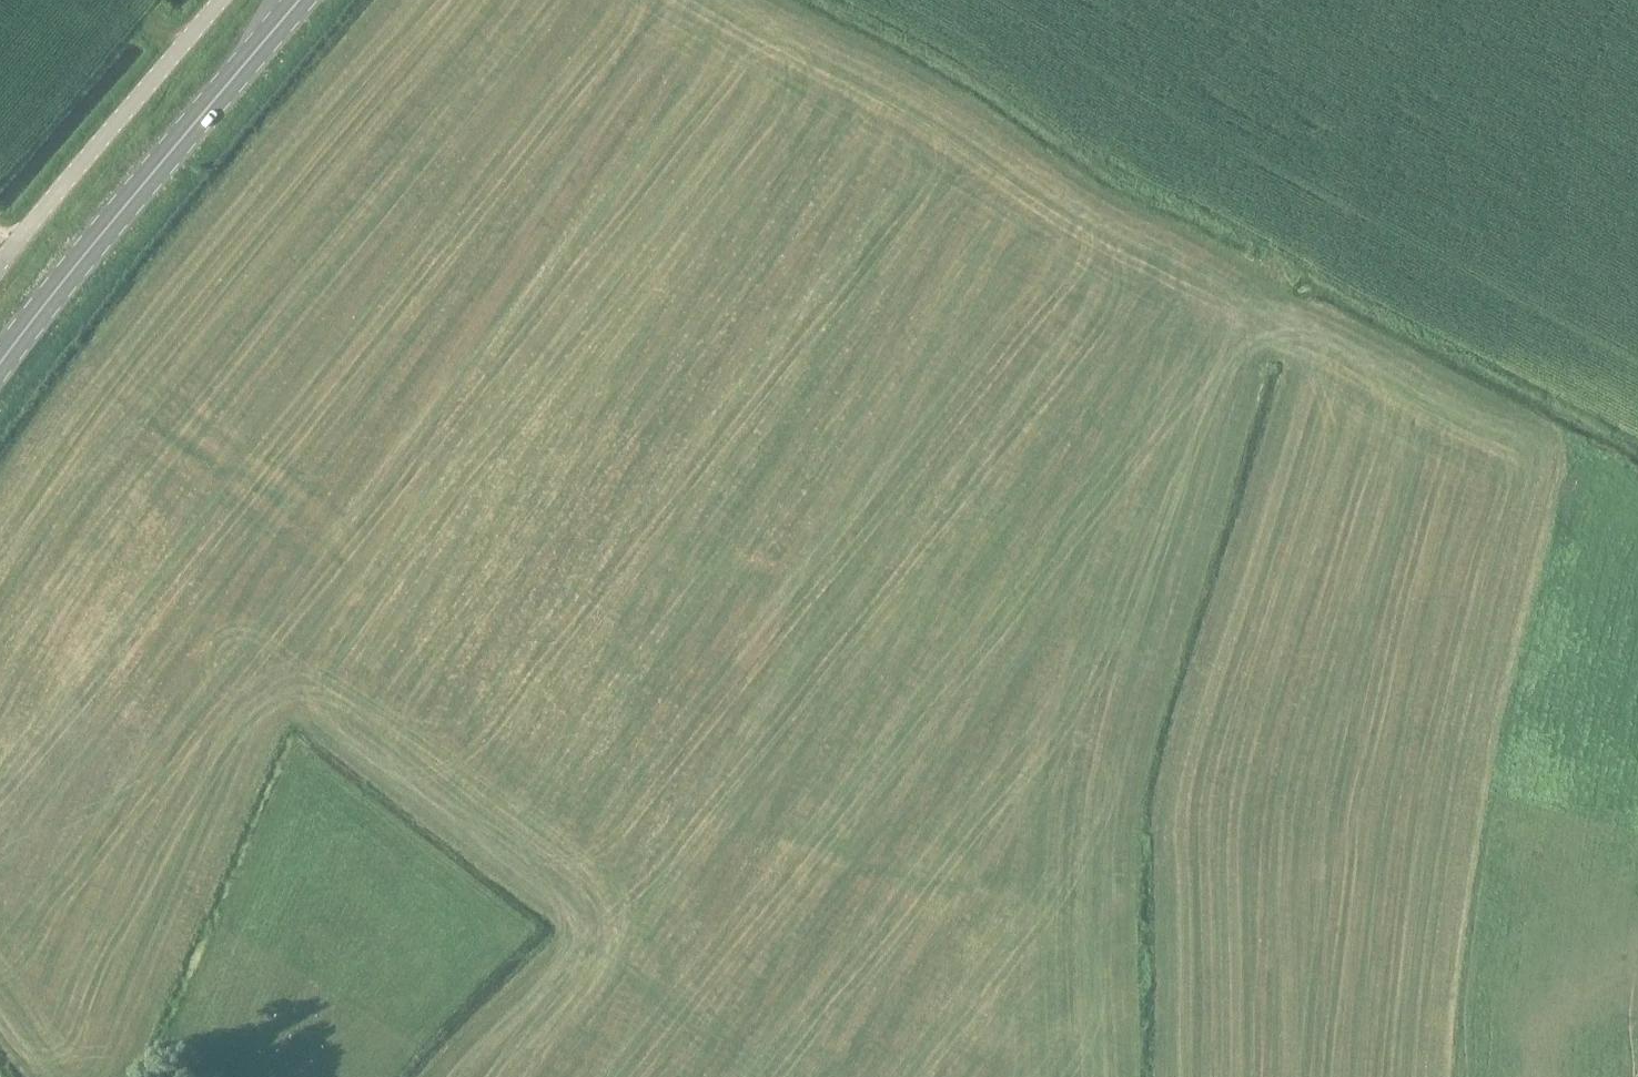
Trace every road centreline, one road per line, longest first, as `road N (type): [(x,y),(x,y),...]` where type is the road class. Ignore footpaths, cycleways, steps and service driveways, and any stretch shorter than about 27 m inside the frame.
road 1 (primary): [(0,363),(299,0)]
road 2 (unclassified): [(0,265),(222,0)]

